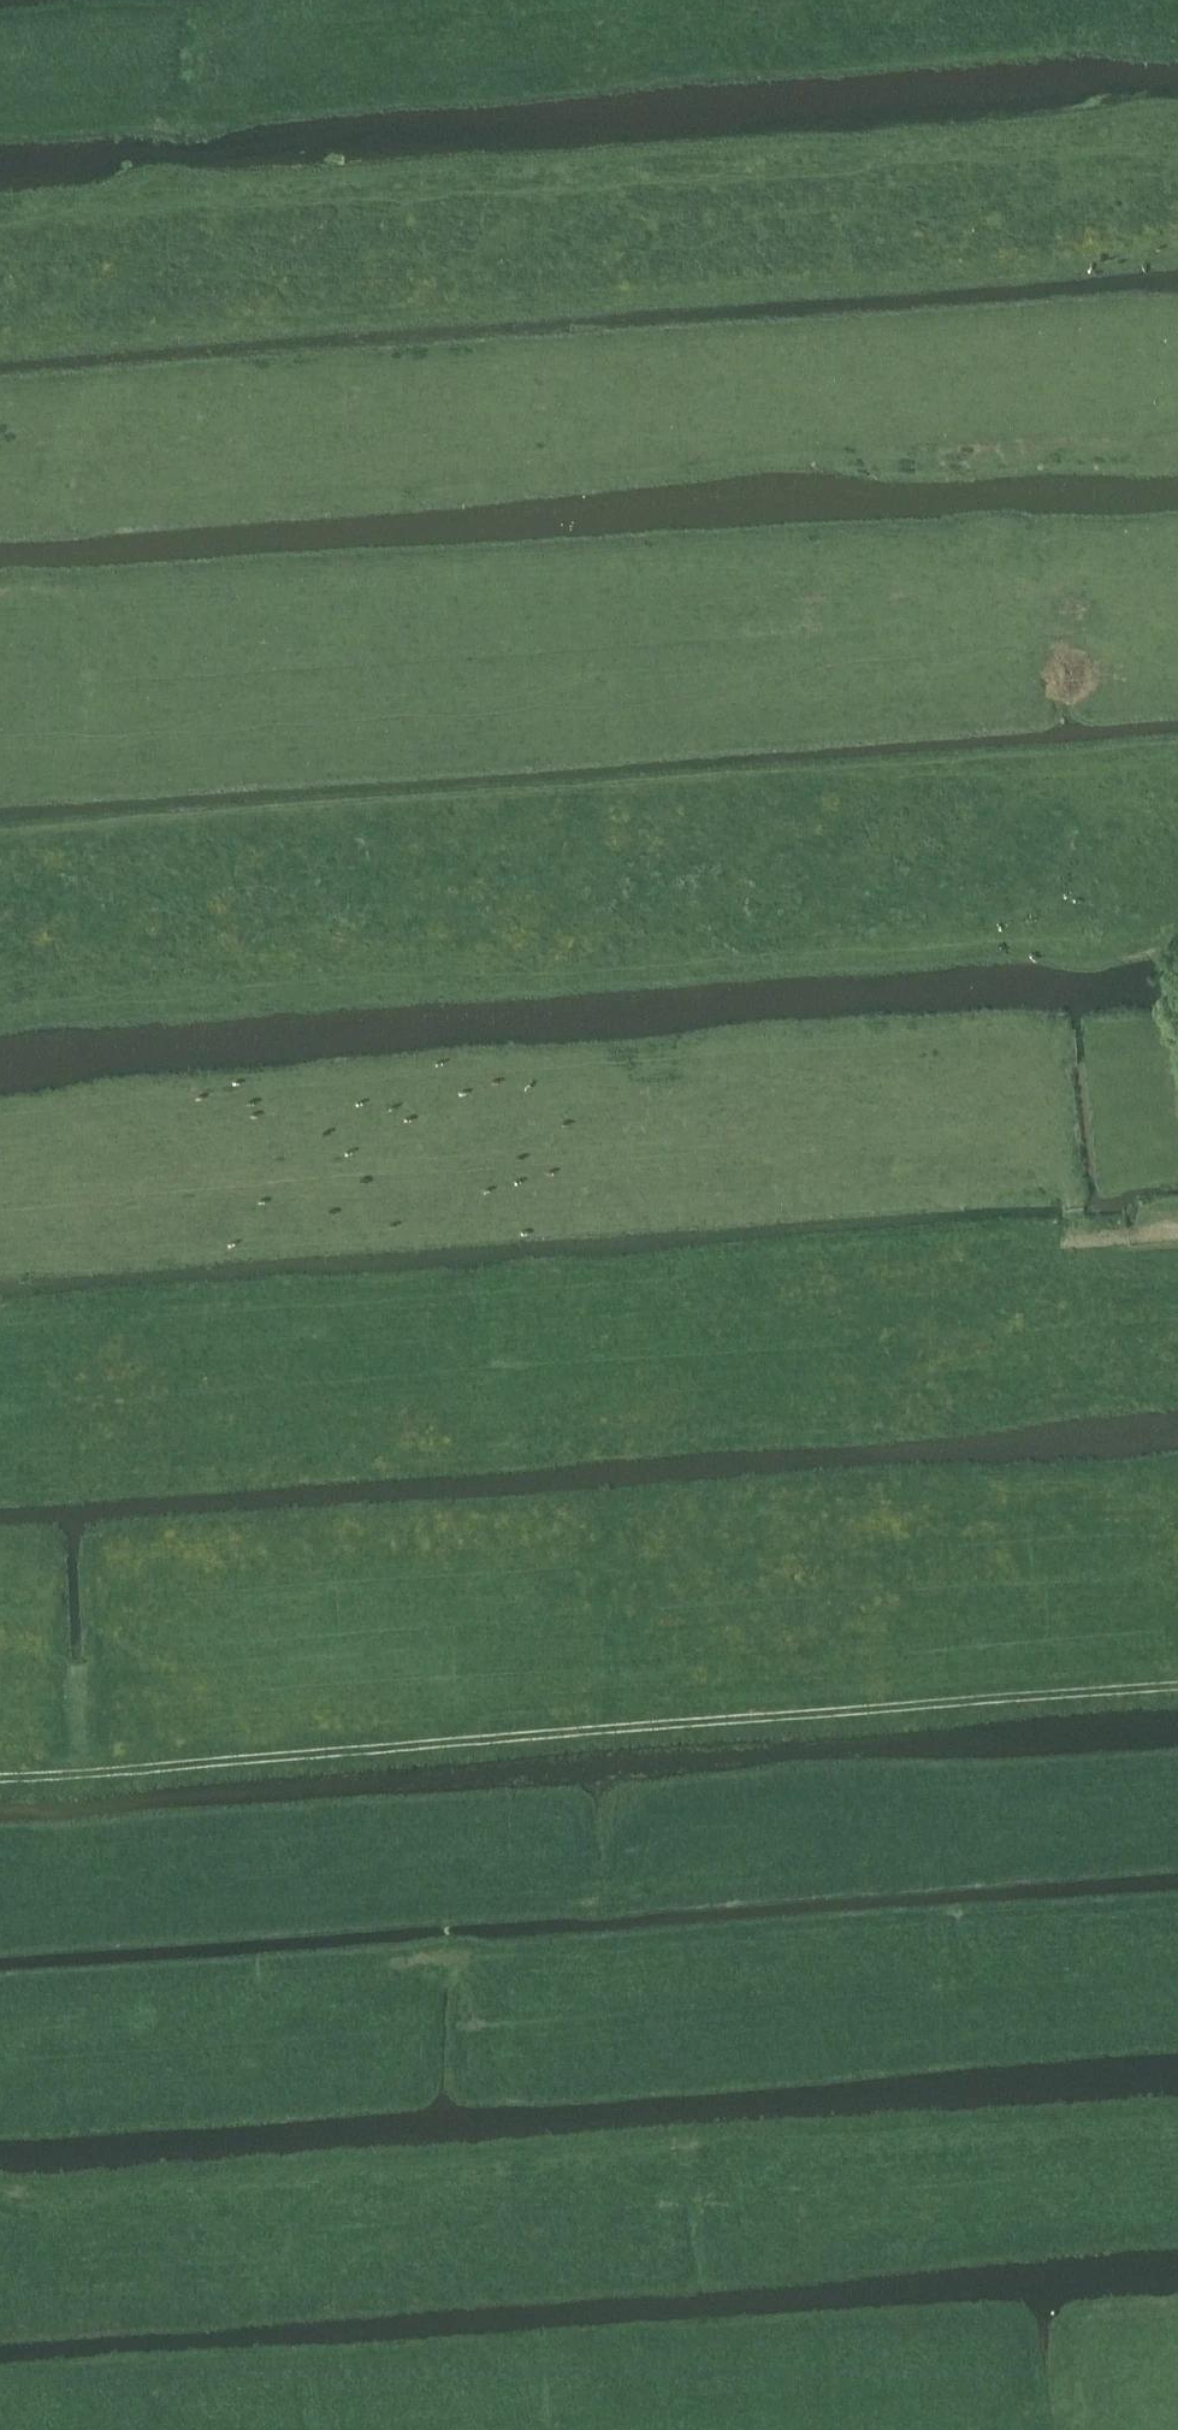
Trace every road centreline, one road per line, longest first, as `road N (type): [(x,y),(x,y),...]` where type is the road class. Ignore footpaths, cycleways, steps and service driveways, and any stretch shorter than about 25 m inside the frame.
road 1 (track): [(0,1241),(904,1173),(982,1146),(1036,1146),(1068,1175),(1076,1228),(1094,1236),(1177,1233)]
road 2 (track): [(1177,1687),(0,1774)]

